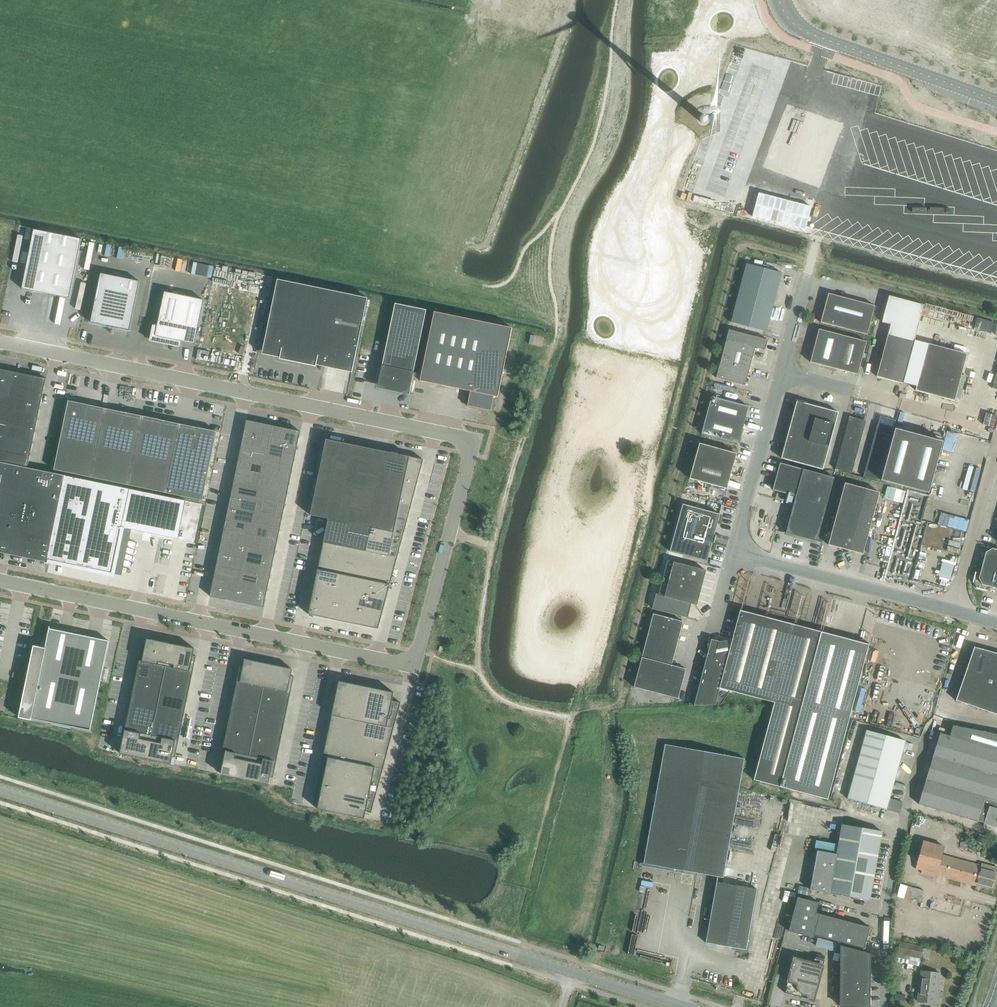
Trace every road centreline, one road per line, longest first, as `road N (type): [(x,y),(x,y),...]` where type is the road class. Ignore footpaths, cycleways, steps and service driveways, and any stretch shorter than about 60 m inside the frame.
road 1 (unclassified): [(0,581),(408,662),(417,655),(470,455),(457,437),(0,342)]
road 2 (tertiary): [(681,1006),(0,790)]
road 3 (tertiary): [(88,0),(314,42),(343,30),(364,0)]
road 4 (unclassified): [(996,623),(733,553)]
road 5 (track): [(546,339),(495,536),(485,543),(450,534)]
road 6 (tertiary): [(996,103),(812,34),(788,19),(778,0)]
road 7 (unclassified): [(733,553),(782,372)]
road 8 (unclassified): [(886,1006),(885,917),(902,822)]

